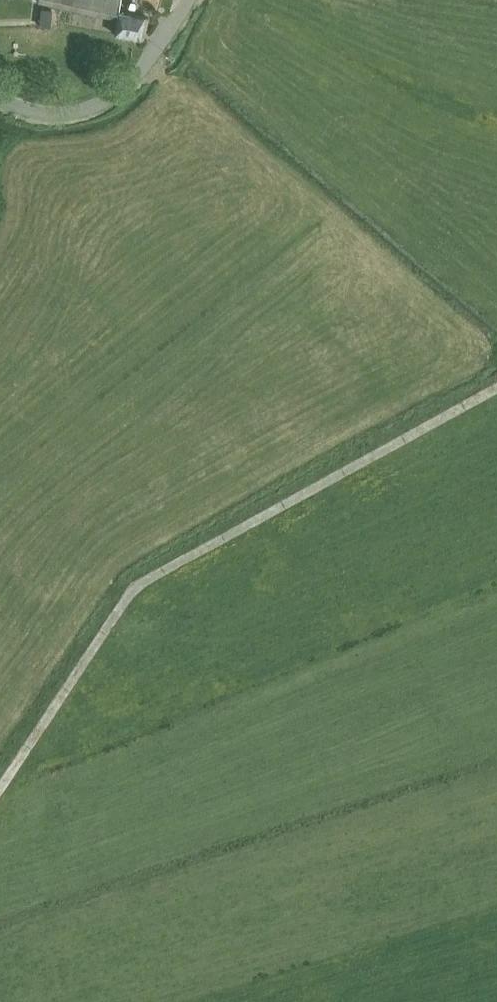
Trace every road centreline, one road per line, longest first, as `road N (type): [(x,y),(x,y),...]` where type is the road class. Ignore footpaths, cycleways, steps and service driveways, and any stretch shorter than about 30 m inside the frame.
road 1 (unclassified): [(0,97),(47,113),(100,104),(136,75),(188,0)]

